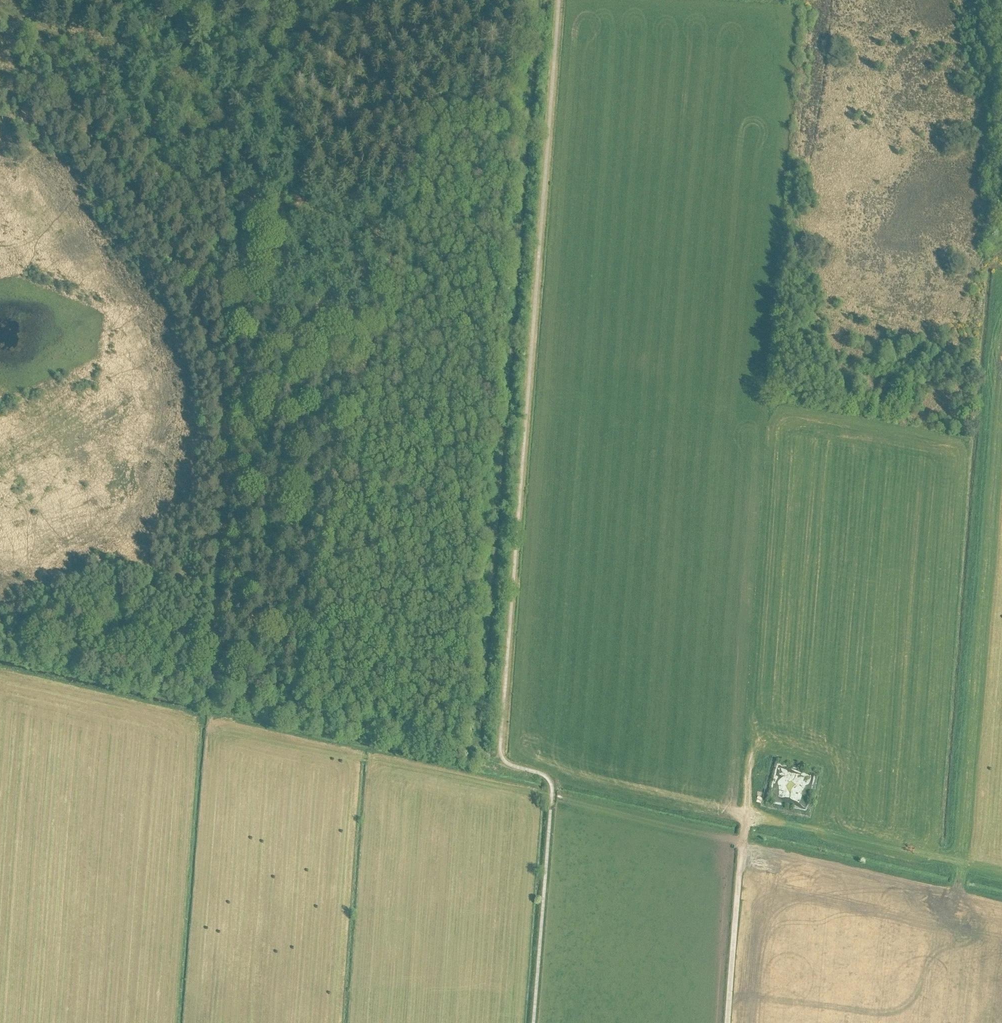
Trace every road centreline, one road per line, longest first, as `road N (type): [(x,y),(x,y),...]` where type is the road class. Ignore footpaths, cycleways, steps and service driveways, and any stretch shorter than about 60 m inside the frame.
road 1 (track): [(472,743),(281,699),(236,674),(213,595),(226,449),(216,375),(137,207),(58,101),(14,17)]
road 2 (track): [(532,0),(472,743)]
road 3 (track): [(14,17),(98,46),(212,51),(396,22),(461,0)]

